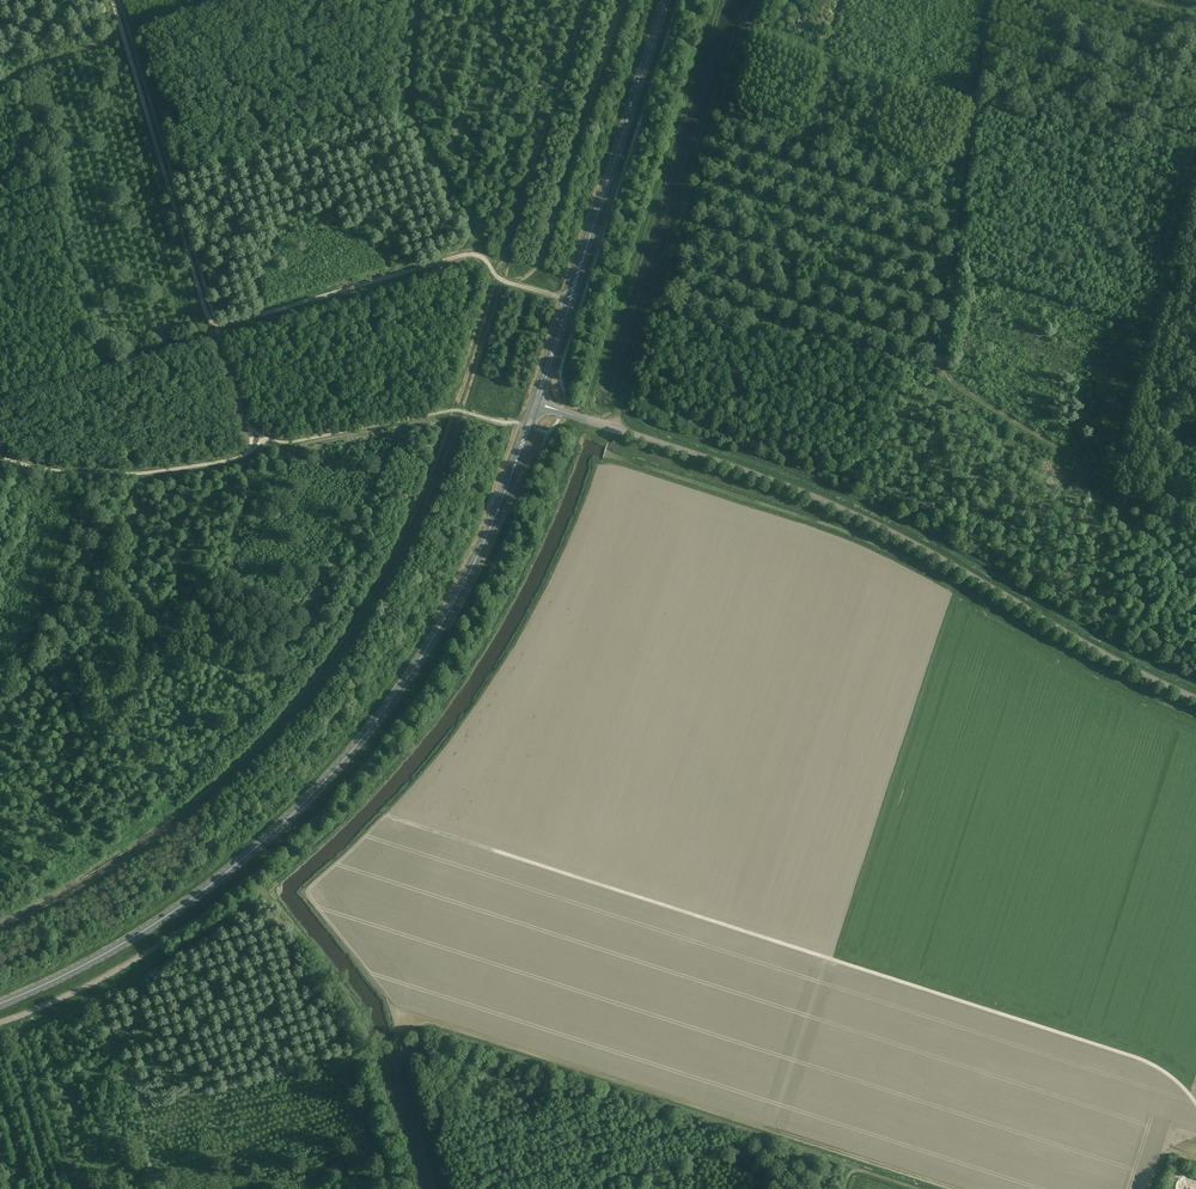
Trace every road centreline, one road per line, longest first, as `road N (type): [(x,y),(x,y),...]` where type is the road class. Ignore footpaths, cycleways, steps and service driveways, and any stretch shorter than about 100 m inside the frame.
road 1 (secondary): [(0,1003),(160,920),(255,849),(323,782),(383,711),(456,600),(536,403)]
road 2 (track): [(570,300),(502,281),(478,255),(217,328),(119,0)]
road 3 (unclassified): [(1195,698),(809,495),(562,412)]
road 4 (track): [(1195,539),(951,377),(962,223),(996,0)]
road 5 (secondary): [(536,403),(664,0)]
road 6 (track): [(413,1188),(361,1010),(255,874)]
road 7 (track): [(139,473),(85,619),(57,664),(0,722)]

